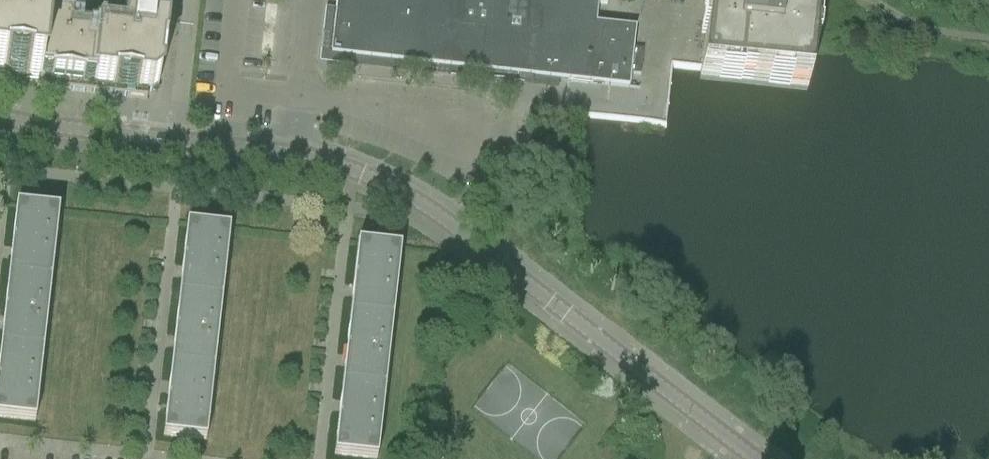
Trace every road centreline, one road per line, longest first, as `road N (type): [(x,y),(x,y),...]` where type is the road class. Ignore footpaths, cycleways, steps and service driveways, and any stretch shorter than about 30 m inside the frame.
road 1 (unclassified): [(756,458),(506,264),(377,180),(292,156),(0,117)]

